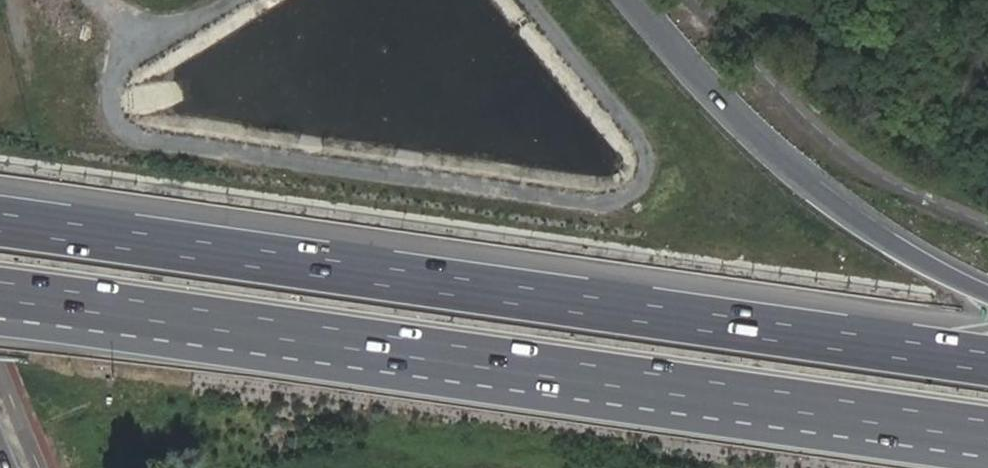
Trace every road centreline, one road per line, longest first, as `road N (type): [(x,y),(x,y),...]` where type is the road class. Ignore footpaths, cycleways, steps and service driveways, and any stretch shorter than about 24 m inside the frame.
road 1 (motorway): [(987,361),(0,222)]
road 2 (motorway): [(84,302),(987,432)]
road 3 (motorway): [(987,291),(867,228),(757,139),(631,0)]

